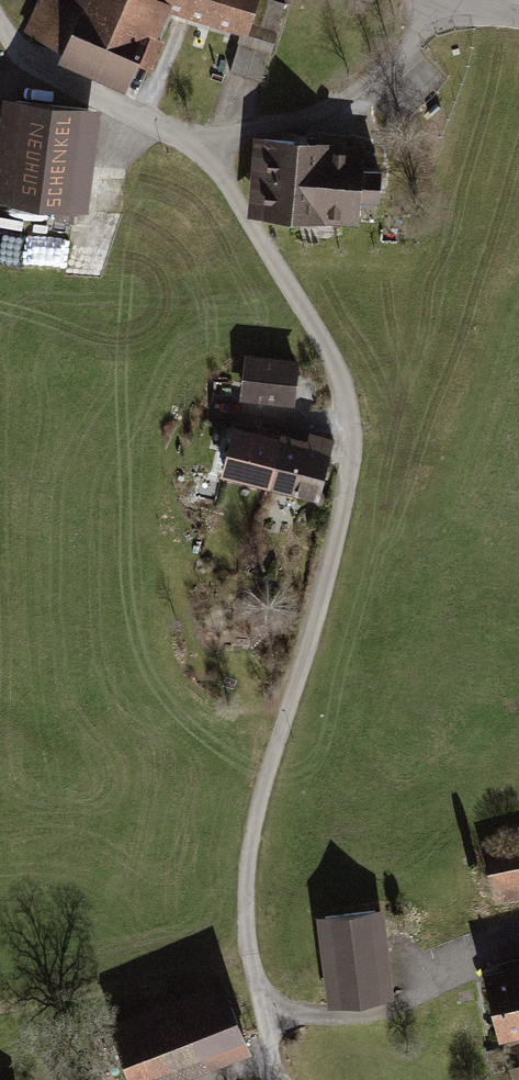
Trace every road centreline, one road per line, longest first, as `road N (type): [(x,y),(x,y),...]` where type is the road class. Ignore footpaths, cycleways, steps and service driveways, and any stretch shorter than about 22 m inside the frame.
road 1 (track): [(277,1021),(250,949),(248,858),(348,497),(349,387),(207,153),(121,118),(24,60),(0,15)]

